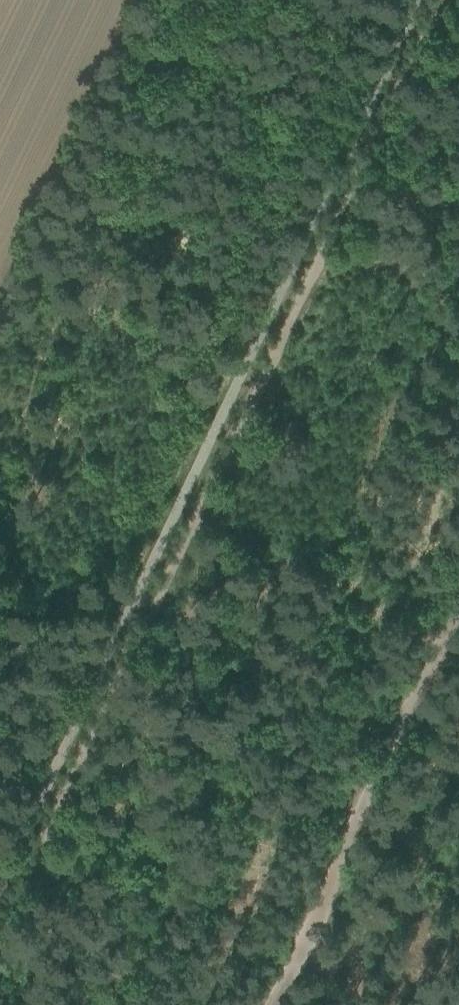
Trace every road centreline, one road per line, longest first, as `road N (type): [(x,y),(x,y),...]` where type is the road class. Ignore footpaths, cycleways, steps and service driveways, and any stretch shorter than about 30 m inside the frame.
road 1 (track): [(0,929),(441,0)]
road 2 (track): [(458,615),(272,1004)]

